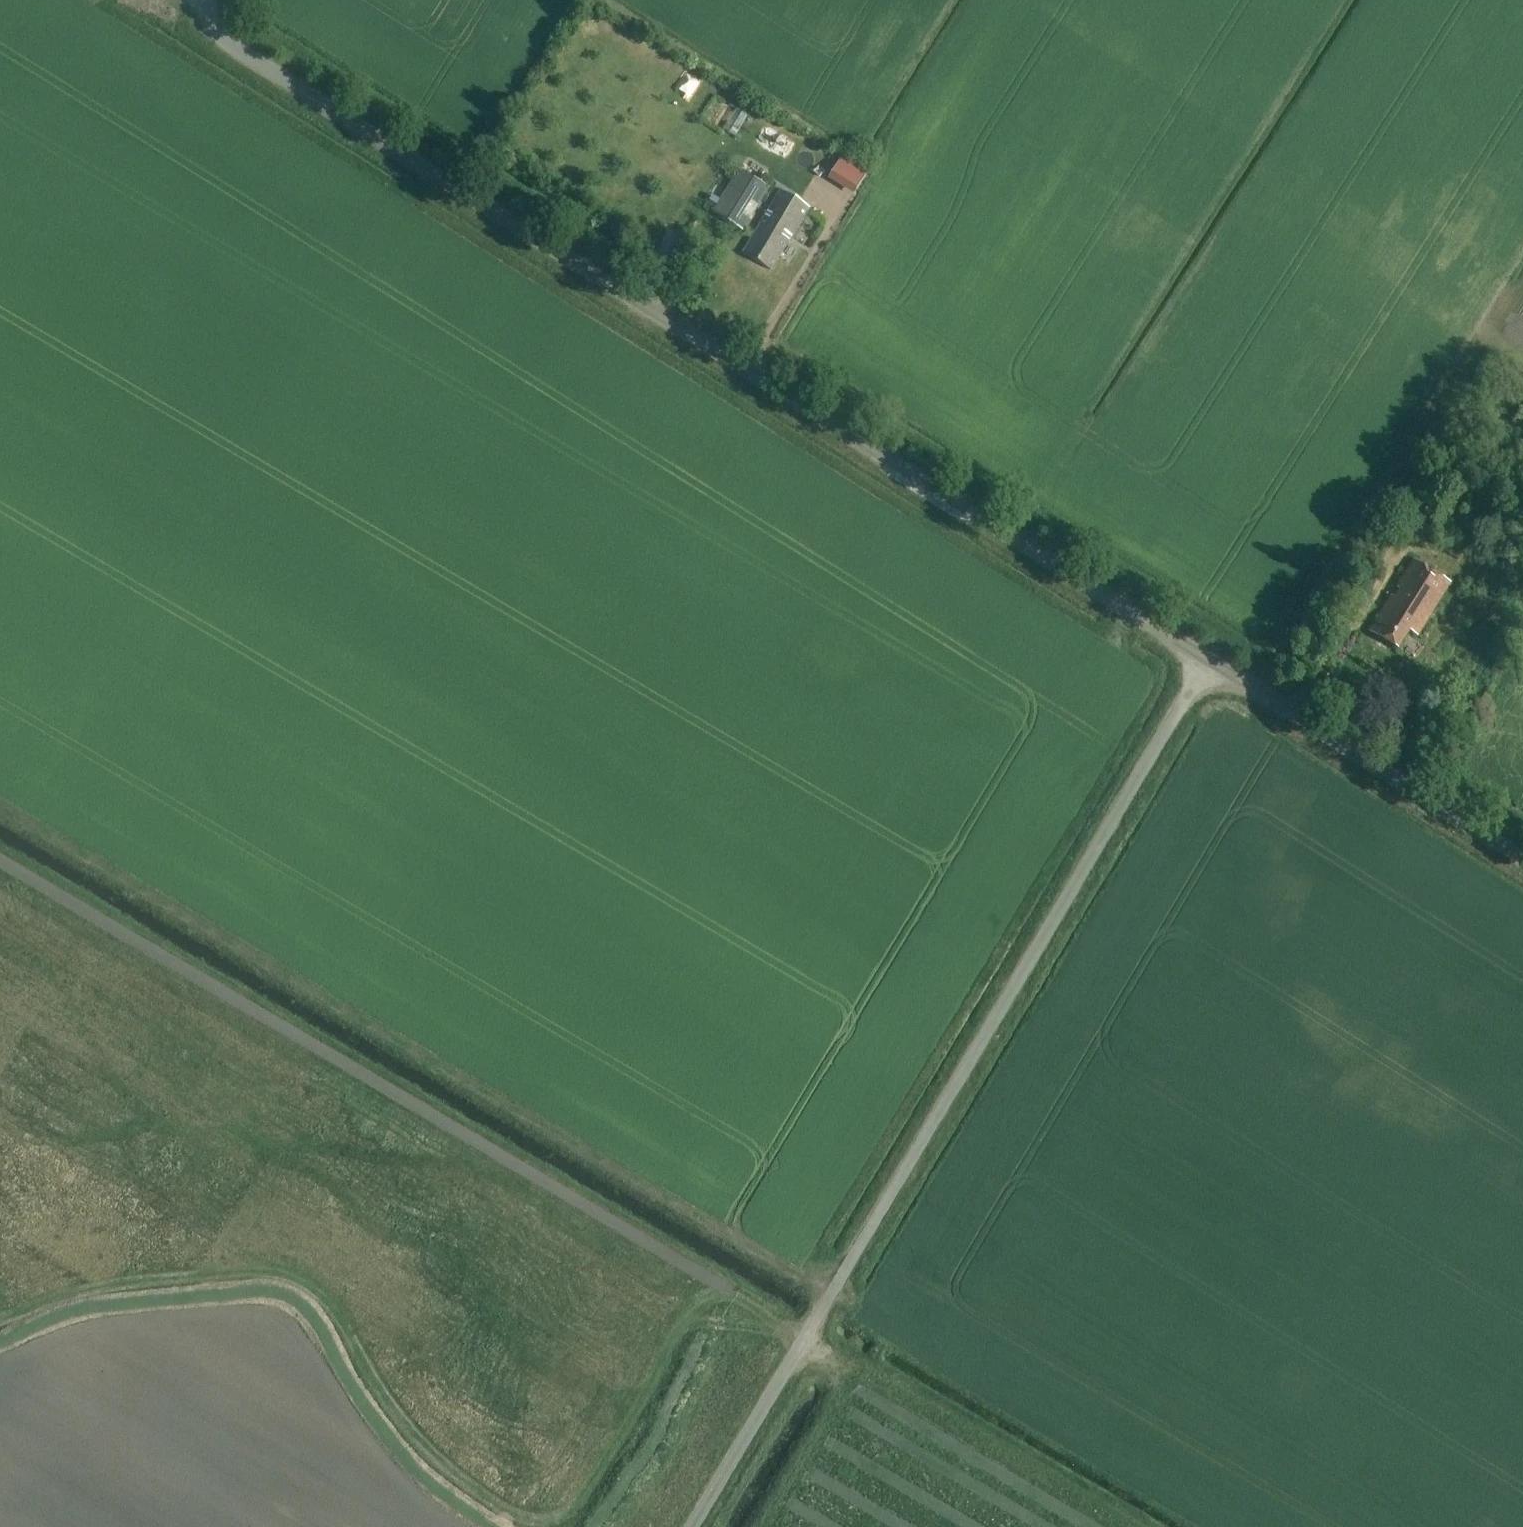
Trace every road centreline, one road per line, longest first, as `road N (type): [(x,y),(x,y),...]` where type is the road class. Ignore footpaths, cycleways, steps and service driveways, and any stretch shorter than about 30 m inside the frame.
road 1 (unclassified): [(1522,857),(233,47),(202,0)]

